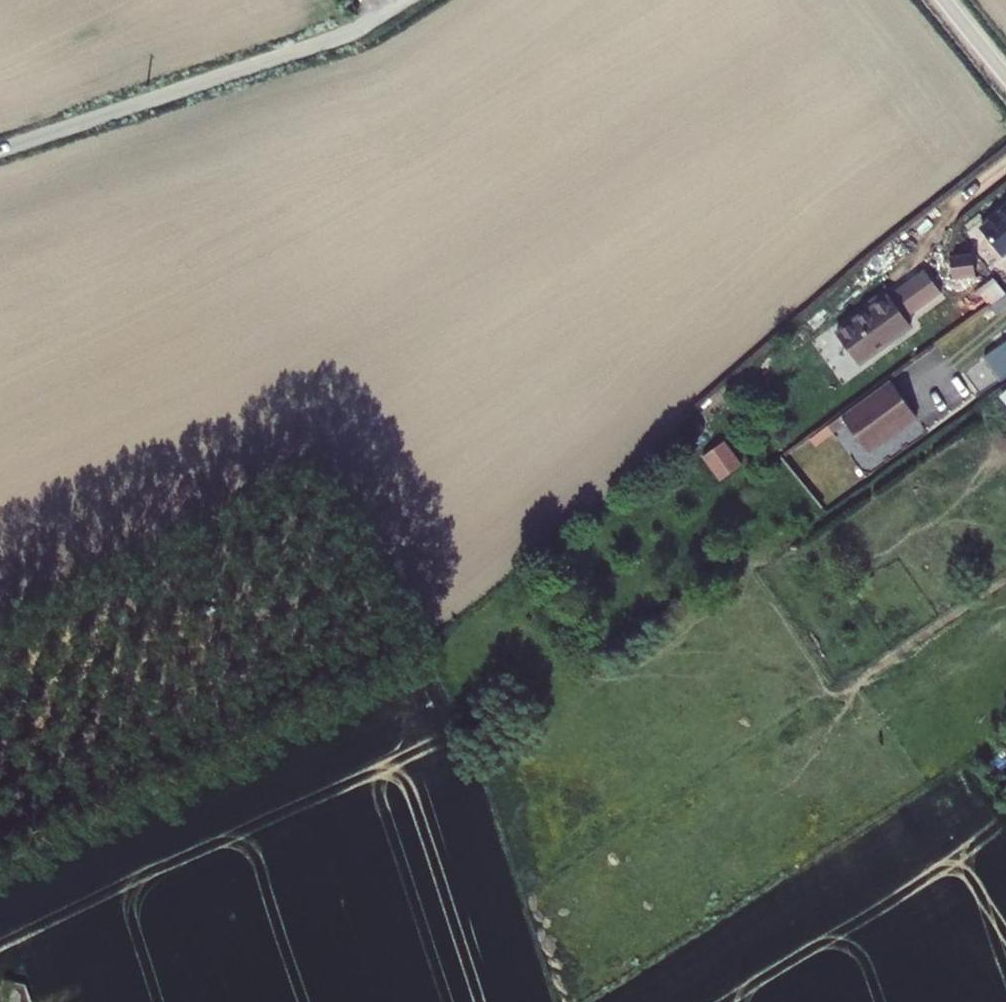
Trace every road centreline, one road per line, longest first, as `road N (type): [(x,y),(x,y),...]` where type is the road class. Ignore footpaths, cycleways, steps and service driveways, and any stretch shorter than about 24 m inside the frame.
road 1 (unclassified): [(0,149),(350,31),(397,5)]

